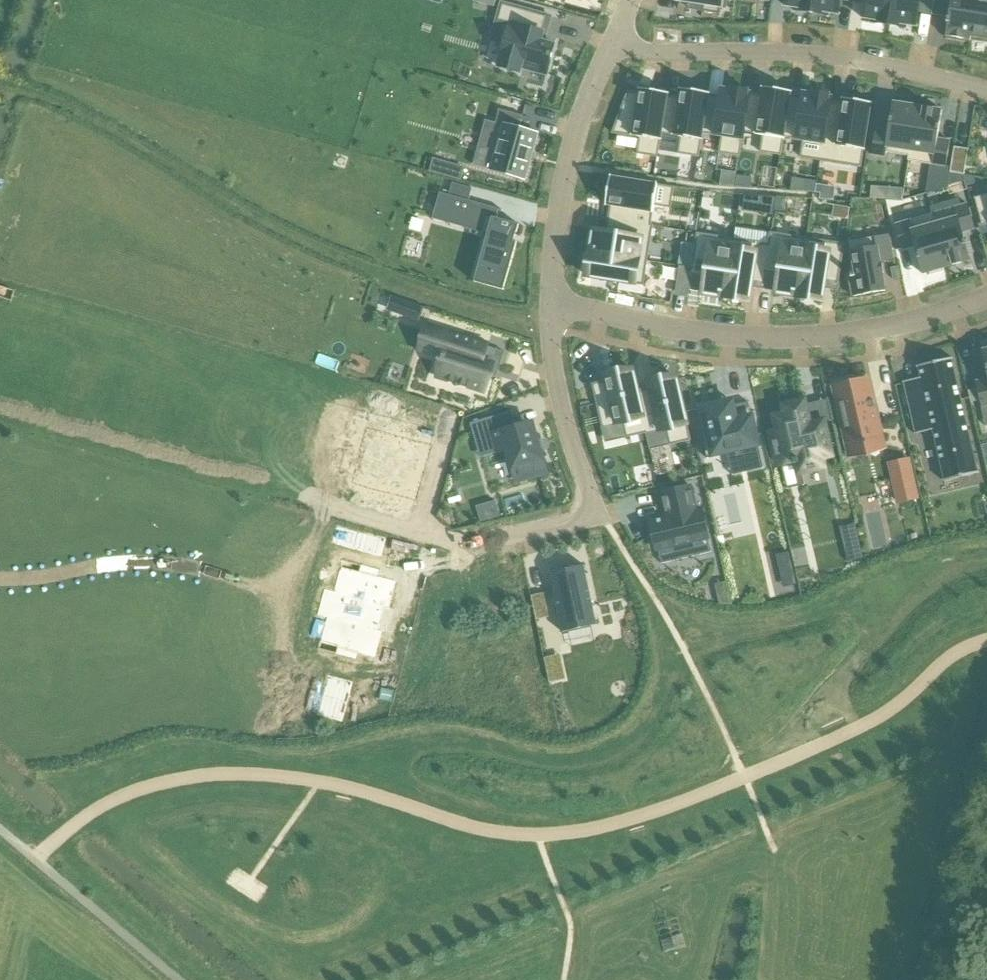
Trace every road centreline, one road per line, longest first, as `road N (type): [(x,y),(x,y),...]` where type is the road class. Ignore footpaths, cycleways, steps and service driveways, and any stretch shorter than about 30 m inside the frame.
road 1 (residential): [(555,305),(788,342),(910,324),(986,296)]
road 2 (residential): [(986,90),(801,54),(614,40)]
road 3 (residential): [(614,40),(569,161),(555,305)]
road 4 (residential): [(555,305),(573,452),(606,518)]
road 5 (residential): [(606,518),(457,550)]
road 6 (residential): [(606,518),(672,626)]

